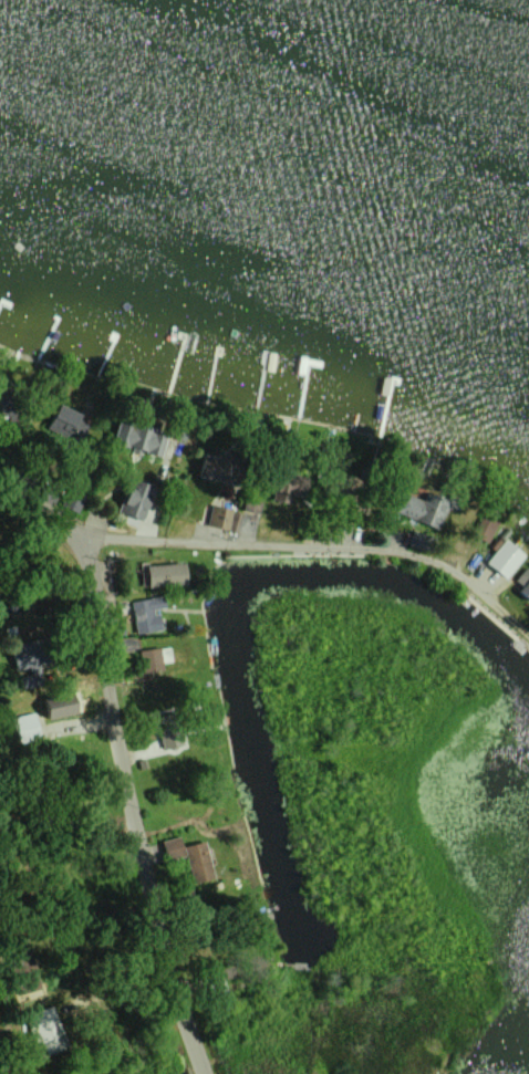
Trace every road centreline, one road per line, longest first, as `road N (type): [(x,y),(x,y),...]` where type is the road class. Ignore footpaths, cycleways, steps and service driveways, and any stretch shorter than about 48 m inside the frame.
road 1 (residential): [(84,543),(104,608),(126,778),(168,958),(206,1073)]
road 2 (residential): [(227,545),(415,554),(444,569),(500,621)]
road 3 (residential): [(0,496),(34,494),(84,543),(227,545)]

